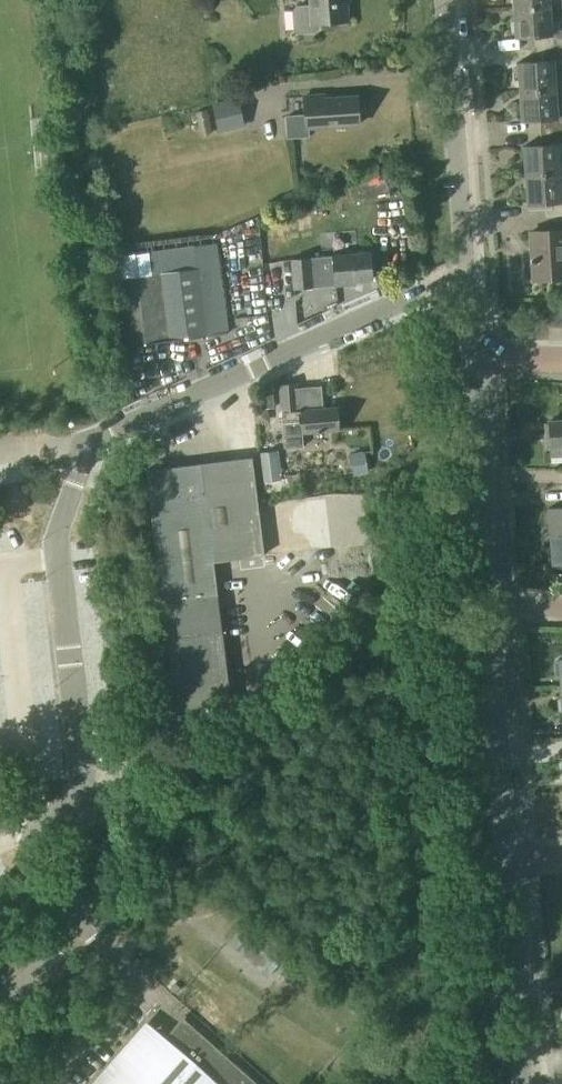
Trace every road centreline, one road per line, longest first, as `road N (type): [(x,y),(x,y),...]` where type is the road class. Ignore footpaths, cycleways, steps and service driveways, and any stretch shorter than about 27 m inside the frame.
road 1 (unclassified): [(89,441),(131,430),(466,270)]
road 2 (unclassified): [(27,833),(84,795),(58,558)]
road 3 (residential): [(466,270),(447,0)]
road 4 (residential): [(508,855),(495,605)]
road 5 (residential): [(495,605),(473,360)]
road 6 (residential): [(524,1083),(508,855)]
road 7 (unclassified): [(58,558),(58,531),(89,441)]

